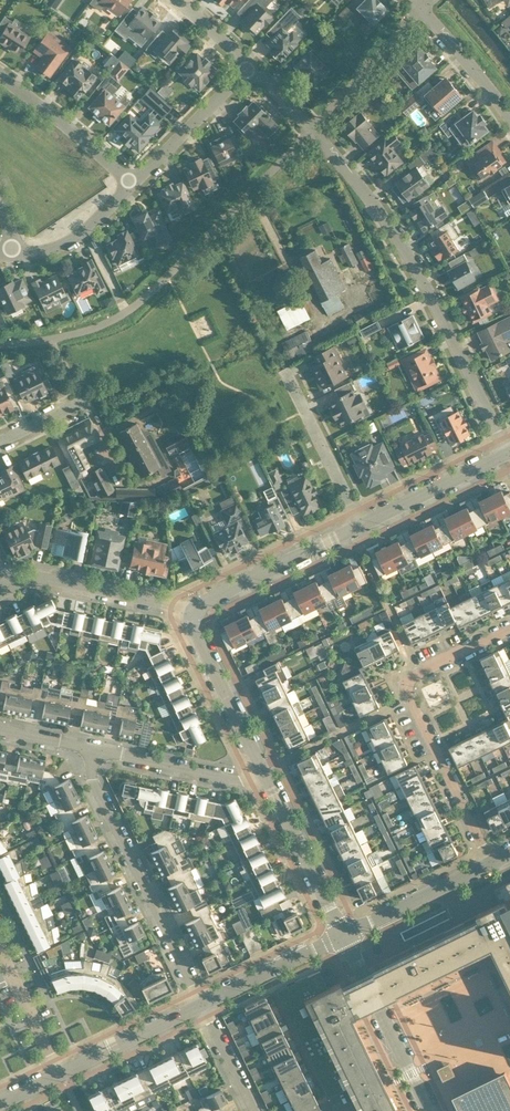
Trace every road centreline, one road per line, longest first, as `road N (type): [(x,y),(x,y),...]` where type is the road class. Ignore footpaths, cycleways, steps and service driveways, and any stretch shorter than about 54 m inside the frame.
road 1 (residential): [(509,454),(387,216),(312,129)]
road 2 (residential): [(493,863),(406,686),(509,628)]
road 3 (residential): [(204,1004),(92,781),(92,749)]
road 4 (tertiary): [(429,1110),(344,936)]
road 5 (residential): [(193,613),(51,581),(7,588)]
road 6 (tertiary): [(360,524),(193,613)]
road 7 (tertiary): [(193,613),(267,780)]
road 8 (residential): [(267,780),(92,749)]
road 9 (tertiary): [(267,780),(344,936)]
road 10 (residential): [(131,183),(0,71)]
road 11 (residential): [(360,524),(286,373)]
road 12 (residential): [(131,183),(251,67)]
road 13 (residential): [(344,936),(493,863)]
road 14 (tertiary): [(509,454),(360,524)]
road 15 (tertiary): [(59,1075),(204,1004)]
road 16 (tertiary): [(204,1004),(344,936)]
road 17 (residential): [(509,118),(413,0)]
road 18 (residential): [(13,253),(51,248),(87,228),(131,183)]
road 19 (residential): [(59,1075),(0,951)]

